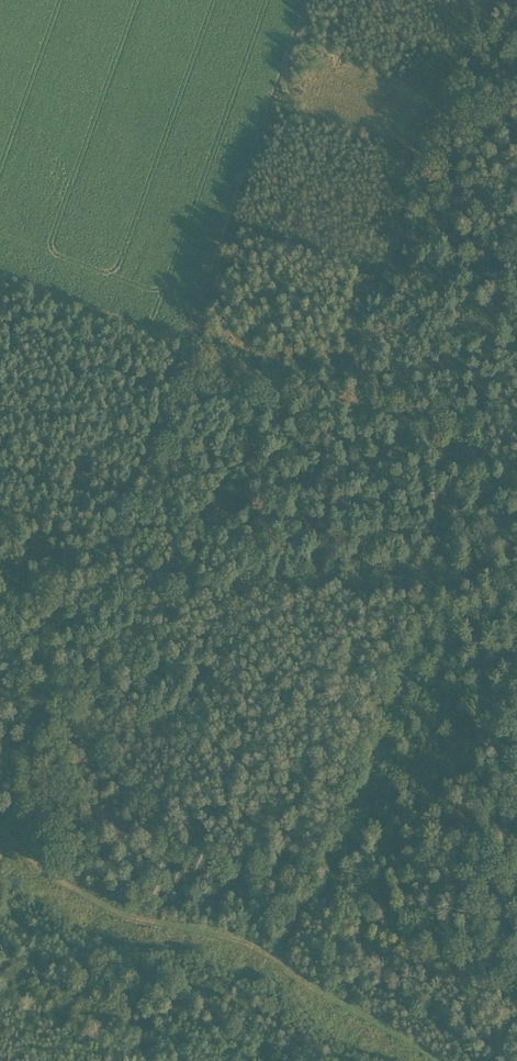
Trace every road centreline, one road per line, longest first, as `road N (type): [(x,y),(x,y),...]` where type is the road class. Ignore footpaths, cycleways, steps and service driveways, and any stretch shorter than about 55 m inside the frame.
road 1 (track): [(0,280),(516,467)]
road 2 (track): [(0,821),(88,899),(131,920),(182,926),(275,959),(432,1060)]

